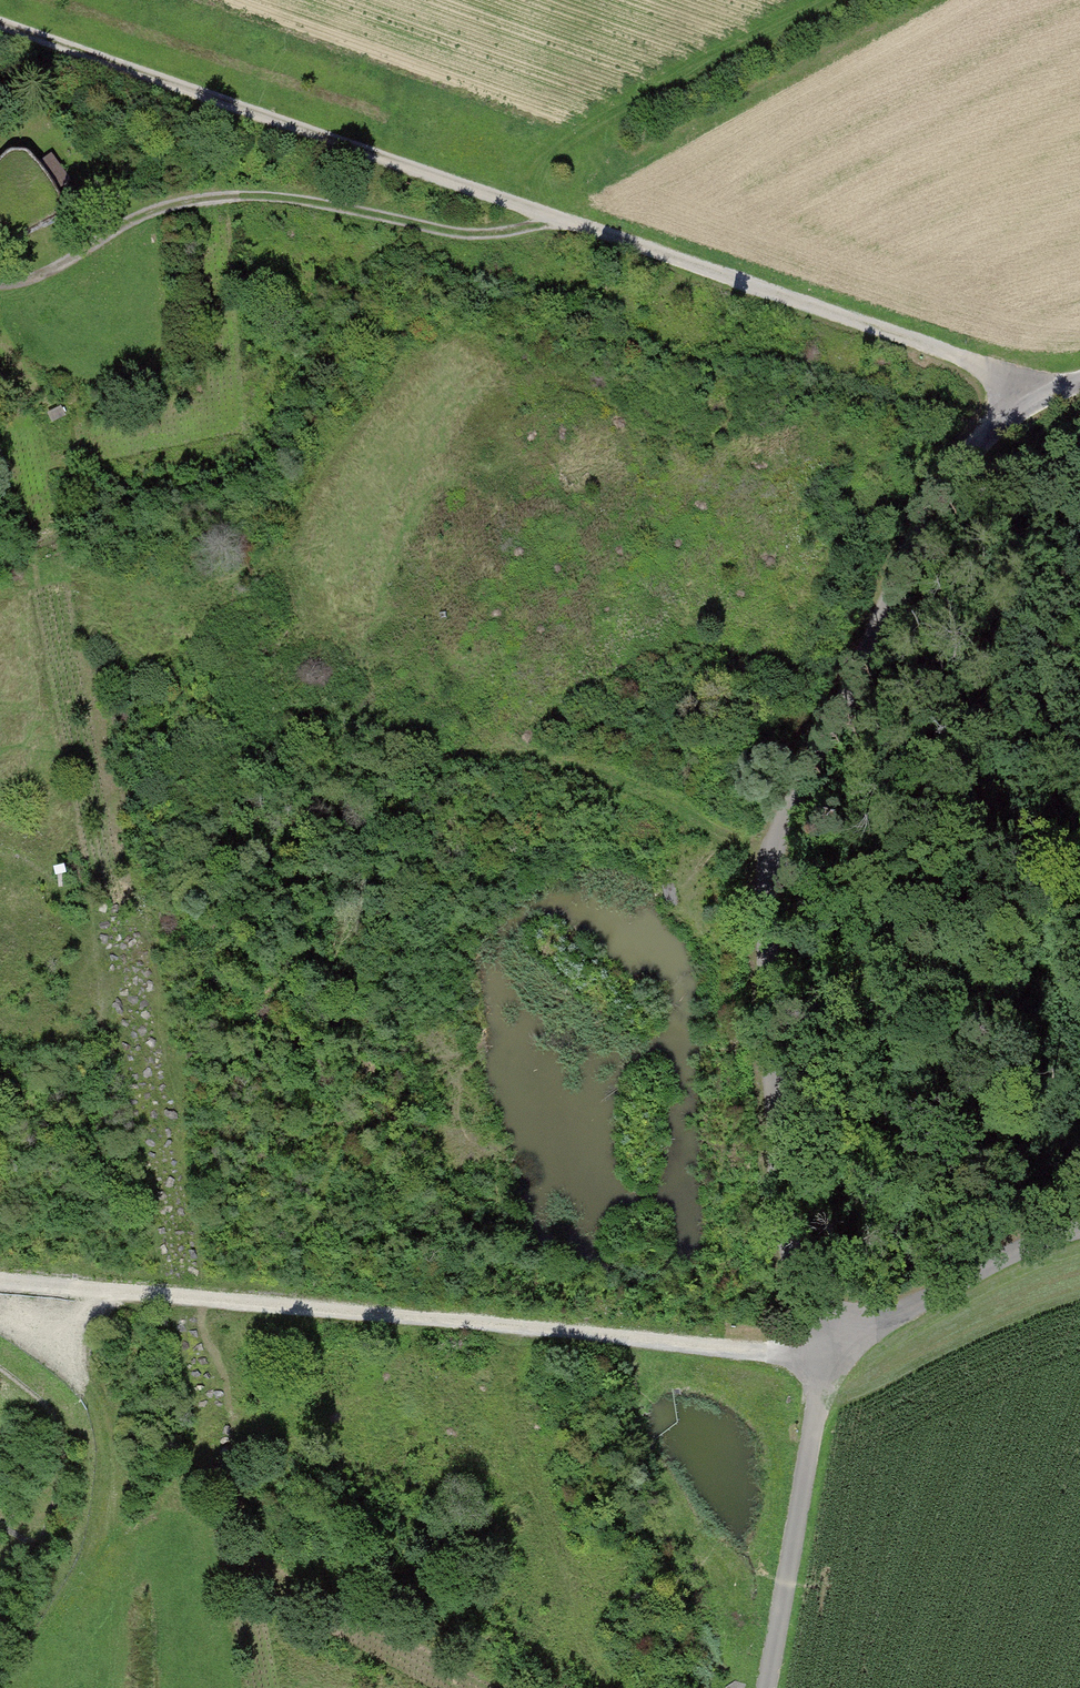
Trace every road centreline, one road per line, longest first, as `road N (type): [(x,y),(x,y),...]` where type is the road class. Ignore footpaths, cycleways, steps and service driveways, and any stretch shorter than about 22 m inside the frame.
road 1 (motorway): [(0,1354),(178,1104),(335,906),(1079,119)]
road 2 (motorway): [(966,0),(680,307),(251,820),(0,1168)]
road 3 (track): [(0,22),(958,357),(1017,395)]
road 4 (track): [(0,1275),(656,1341),(824,1349)]
road 5 (track): [(560,216),(515,230),(462,232),(291,197),(198,199),(131,221),(57,269),(0,284)]
road 6 (track): [(1017,395),(930,513),(771,854),(766,893)]
road 7 (track): [(766,893),(775,1148),(789,1245),(824,1349)]
road 8 (track): [(824,1349),(763,1687)]
road 9 (track): [(924,1301),(1079,1225)]

